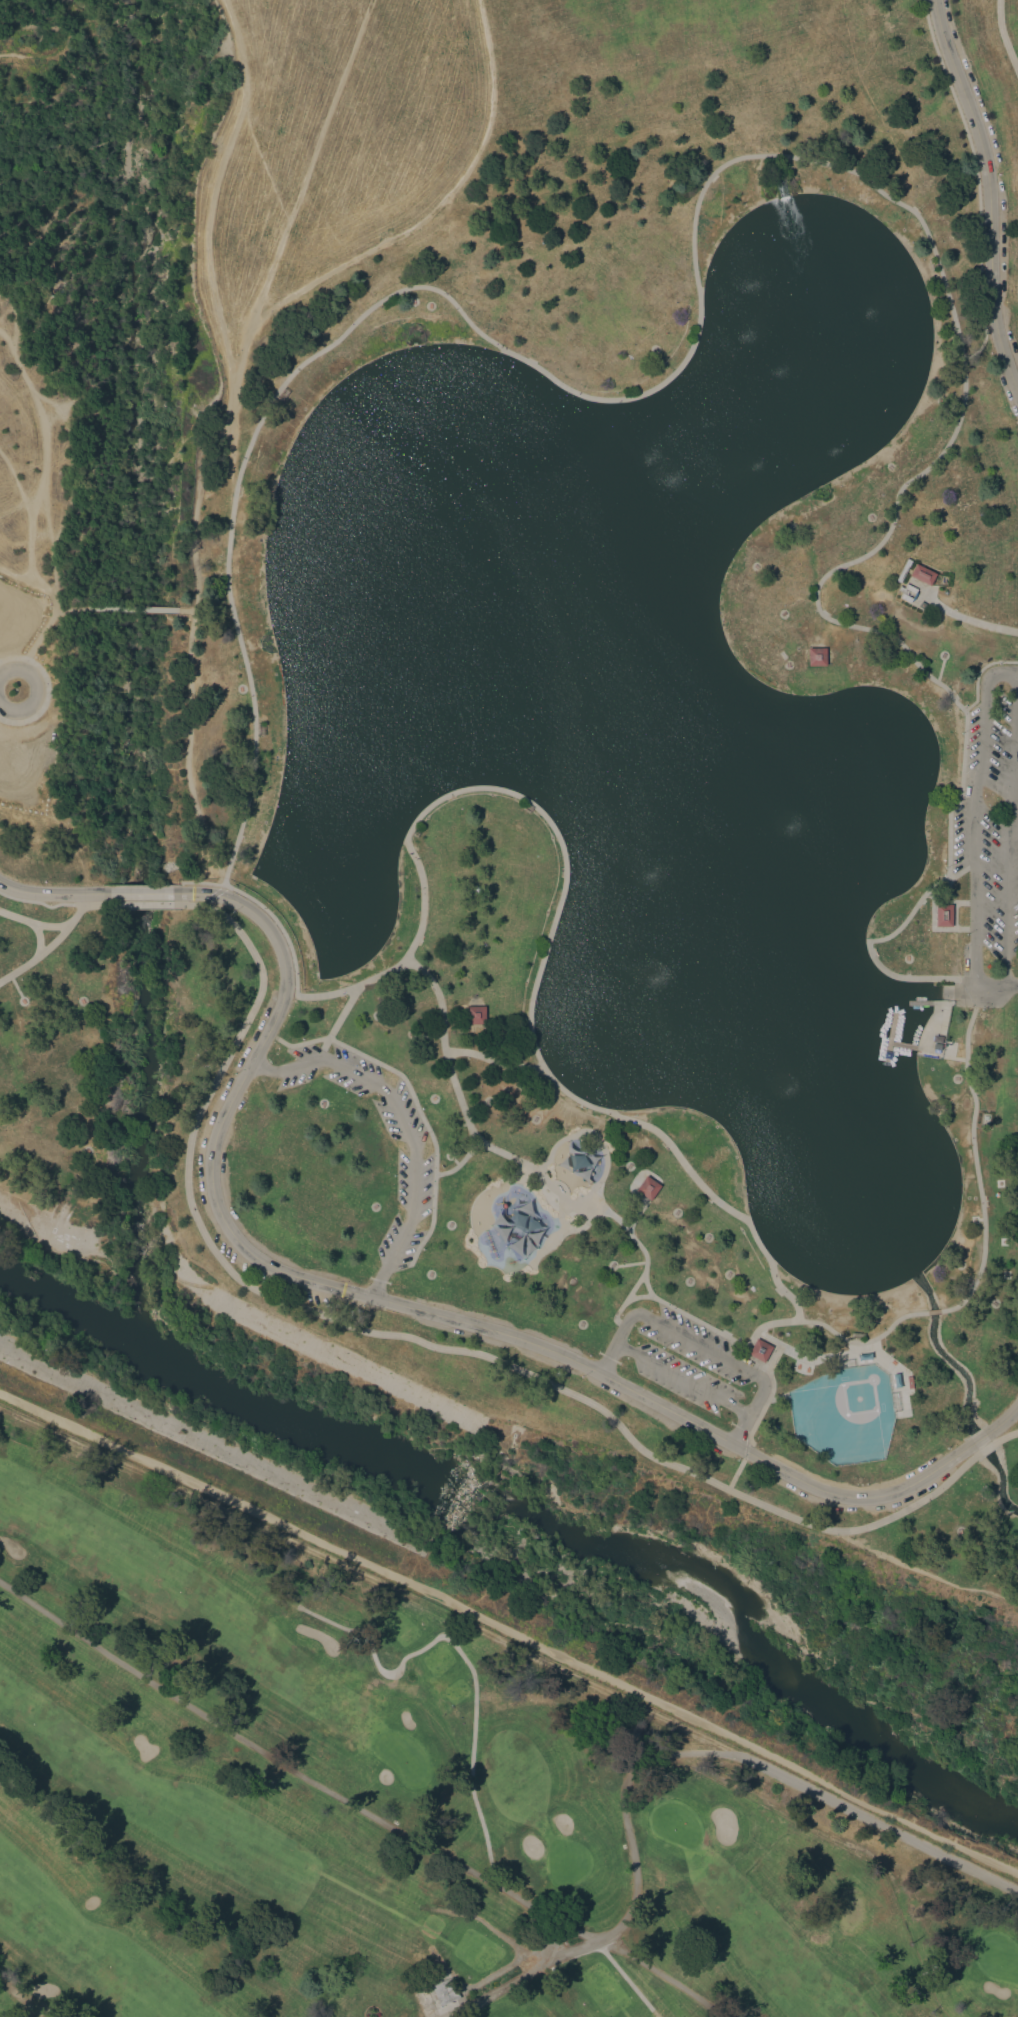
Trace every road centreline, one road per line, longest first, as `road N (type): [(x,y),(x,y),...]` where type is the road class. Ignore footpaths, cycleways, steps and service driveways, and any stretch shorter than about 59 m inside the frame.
road 1 (residential): [(179,893),(244,905),(268,927),(282,959),(284,994),(218,1129),(212,1172),(216,1207),(232,1236),(267,1265),(546,1347),(828,1494),(879,1496),(972,1443)]
road 2 (residential): [(1017,392),(994,310),(983,150),(934,0)]

